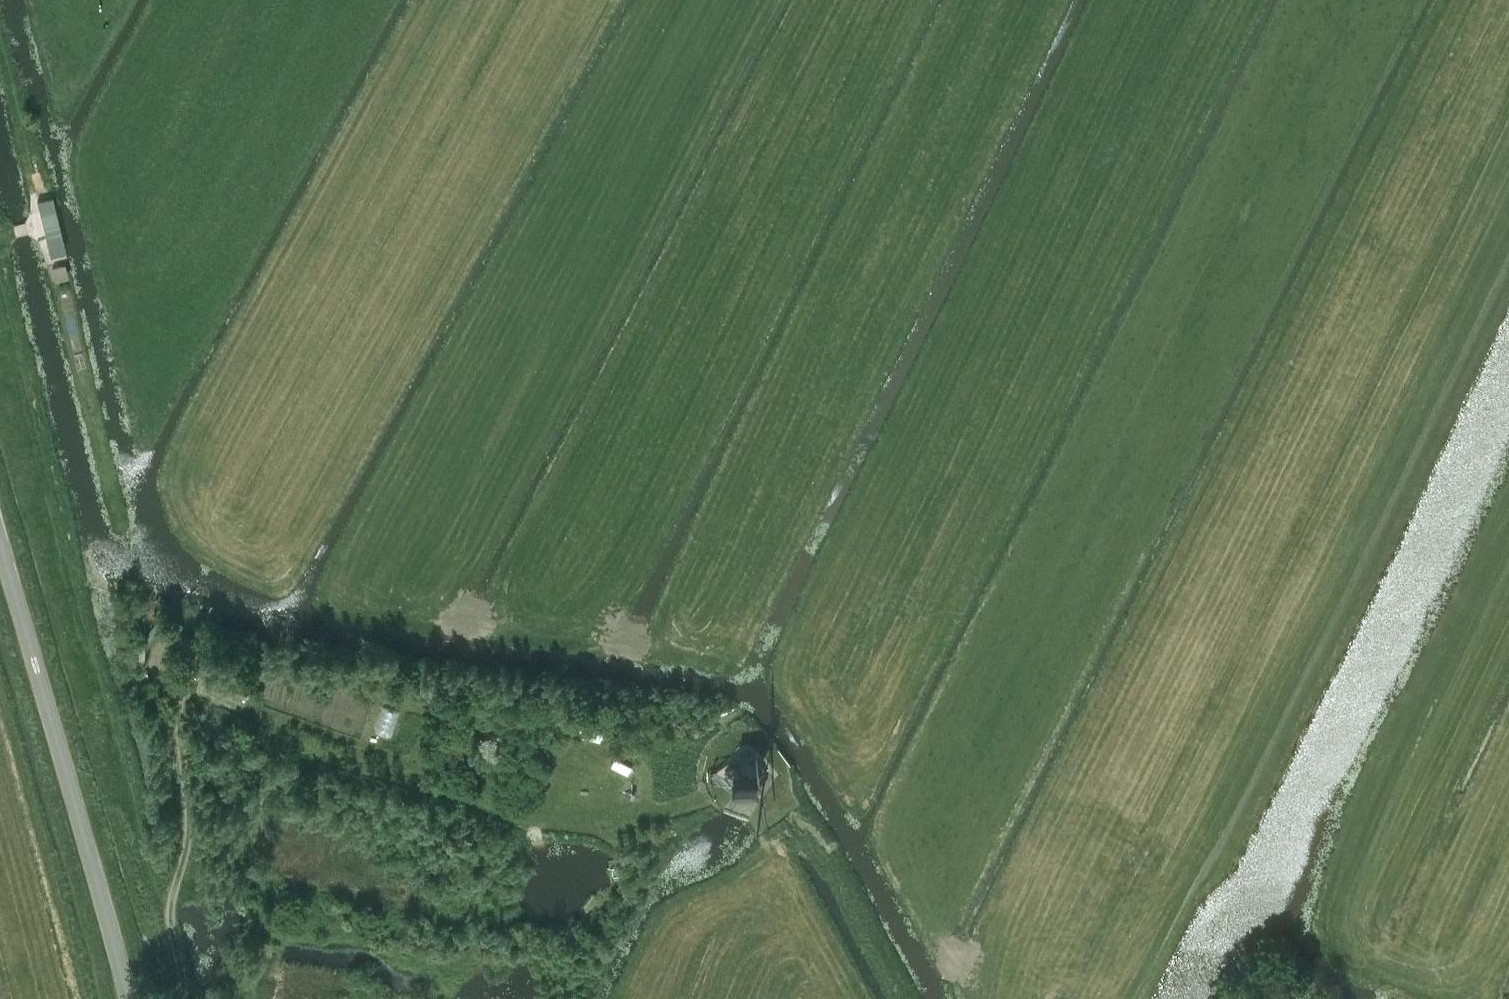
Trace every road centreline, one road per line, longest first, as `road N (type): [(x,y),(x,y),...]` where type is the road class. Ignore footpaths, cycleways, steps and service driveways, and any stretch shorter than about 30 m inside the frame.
road 1 (track): [(198,683),(271,736),(327,760),(548,822),(613,827),(706,792)]
road 2 (unclassified): [(128,998),(0,540)]
road 3 (track): [(169,914),(195,827),(173,700),(198,683),(201,660),(187,645),(168,643),(158,654)]

